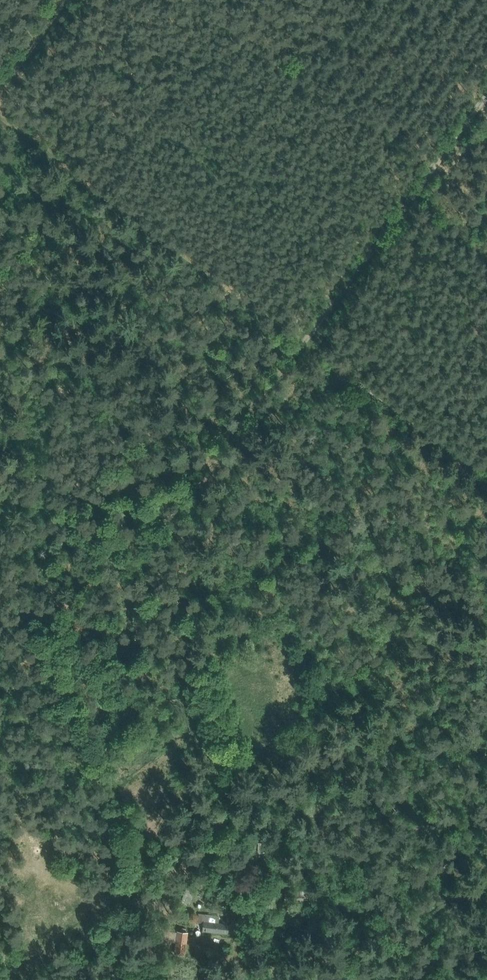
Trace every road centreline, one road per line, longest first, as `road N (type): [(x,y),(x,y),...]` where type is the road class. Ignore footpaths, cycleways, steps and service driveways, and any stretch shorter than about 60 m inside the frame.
road 1 (track): [(91,918),(130,900),(214,809),(239,763),(211,665),(220,448)]
road 2 (track): [(220,448),(486,97)]
road 3 (track): [(166,860),(149,816),(87,717),(62,652),(62,626)]
road 4 (track): [(220,448),(165,532),(62,626)]

